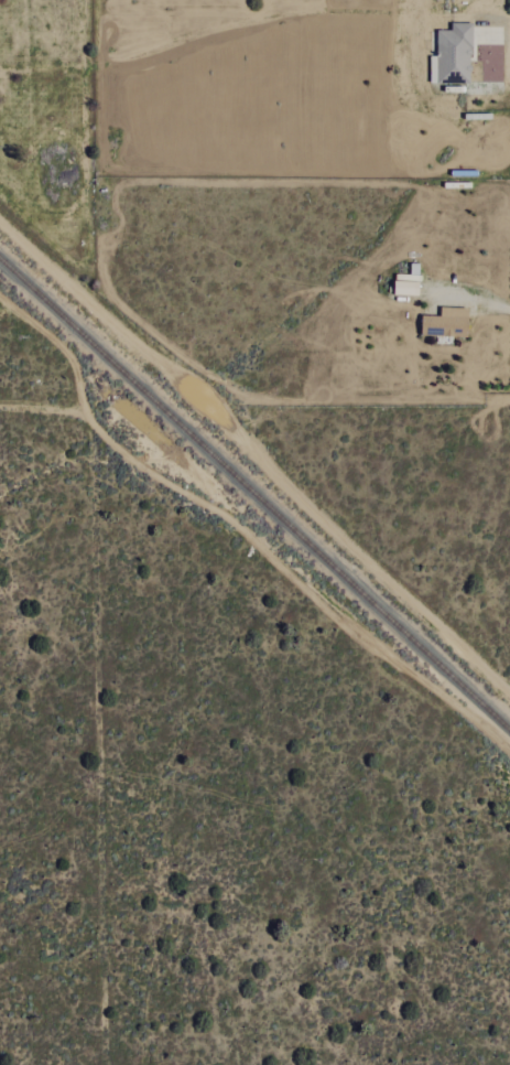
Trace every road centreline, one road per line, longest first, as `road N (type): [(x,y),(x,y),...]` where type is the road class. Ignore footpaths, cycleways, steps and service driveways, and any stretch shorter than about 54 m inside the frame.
road 1 (residential): [(0,409),(64,413),(97,426),(144,470),(245,530),(434,690)]
road 2 (track): [(0,298),(75,364),(86,422)]

